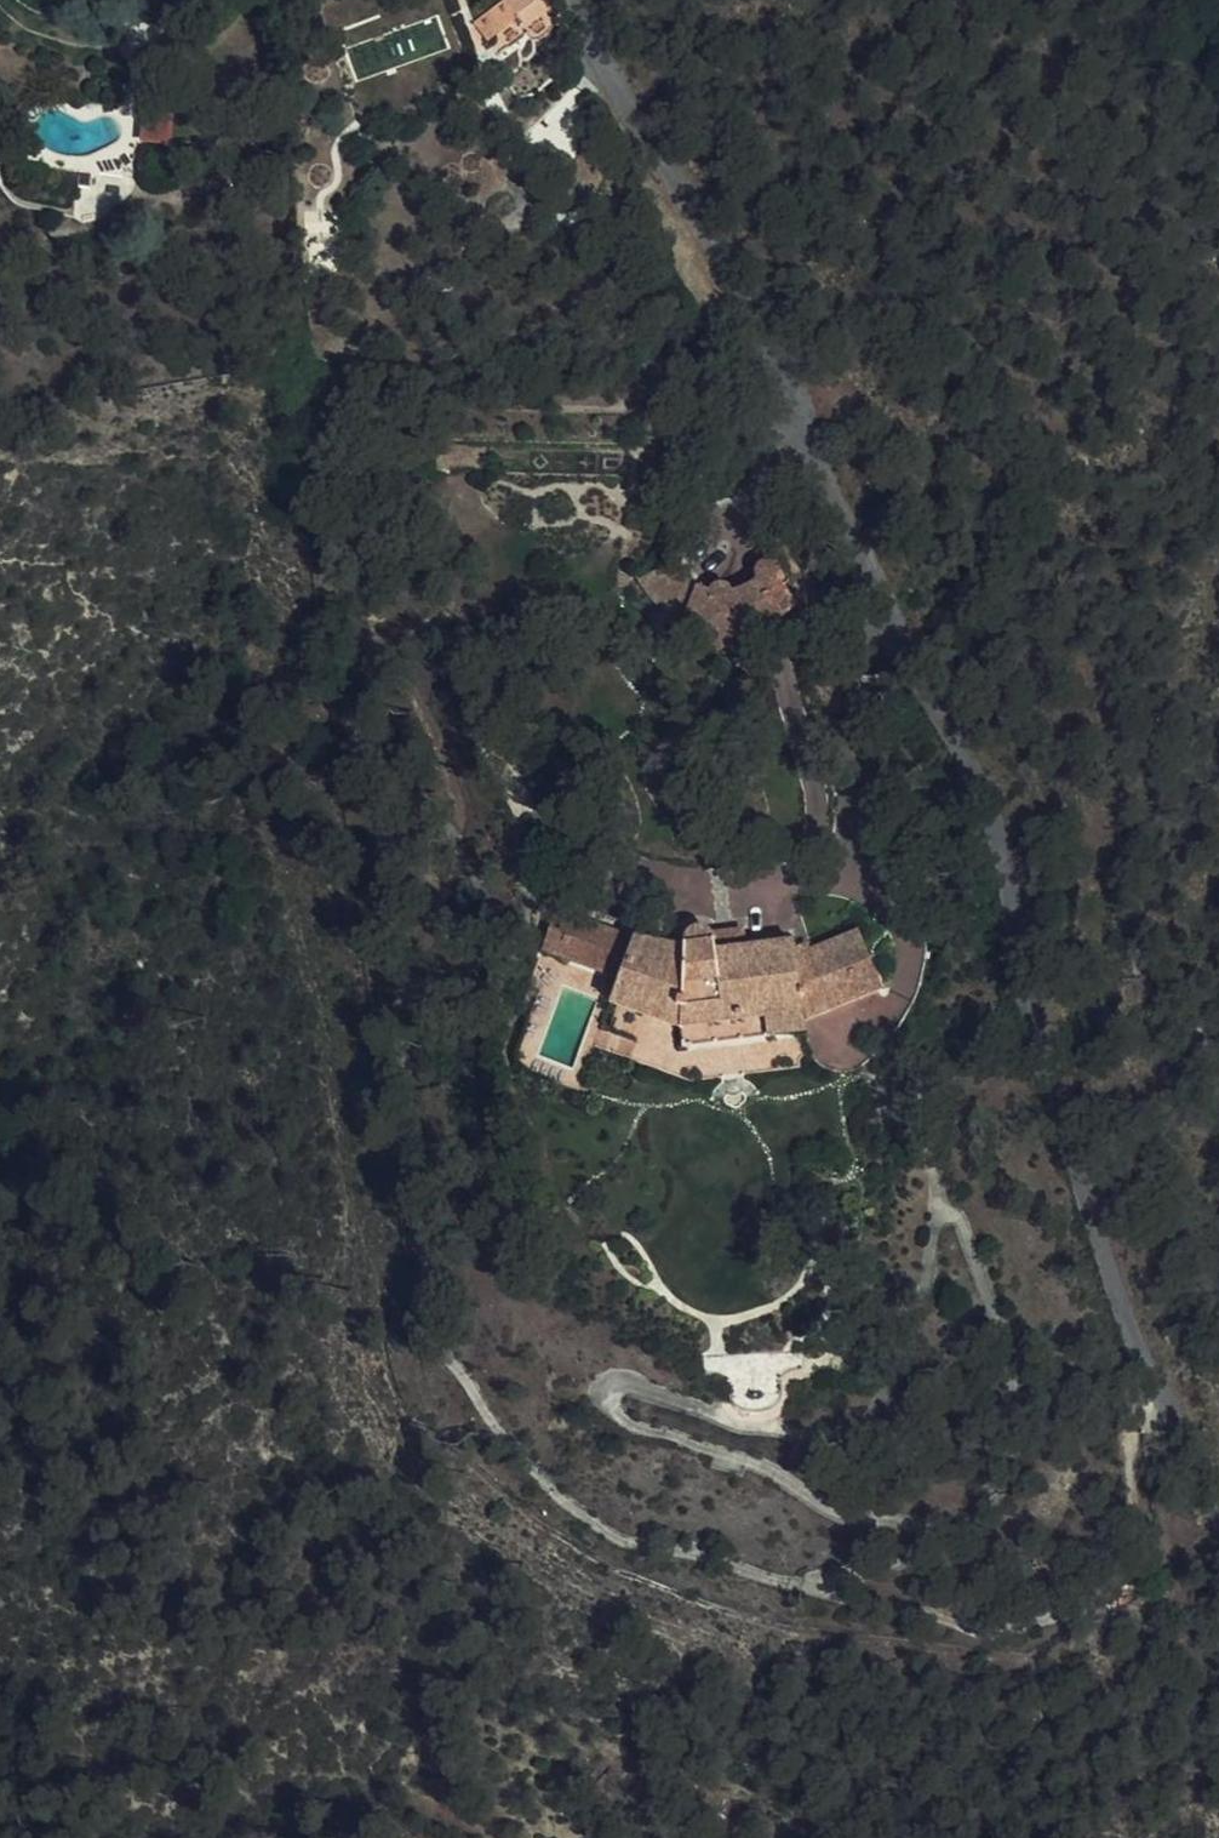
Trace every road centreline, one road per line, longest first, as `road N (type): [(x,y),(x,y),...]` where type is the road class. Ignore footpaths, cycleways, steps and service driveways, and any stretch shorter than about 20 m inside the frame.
road 1 (residential): [(594,0),(942,689),(991,810),(1031,987),(1123,1298),(1218,1498)]

